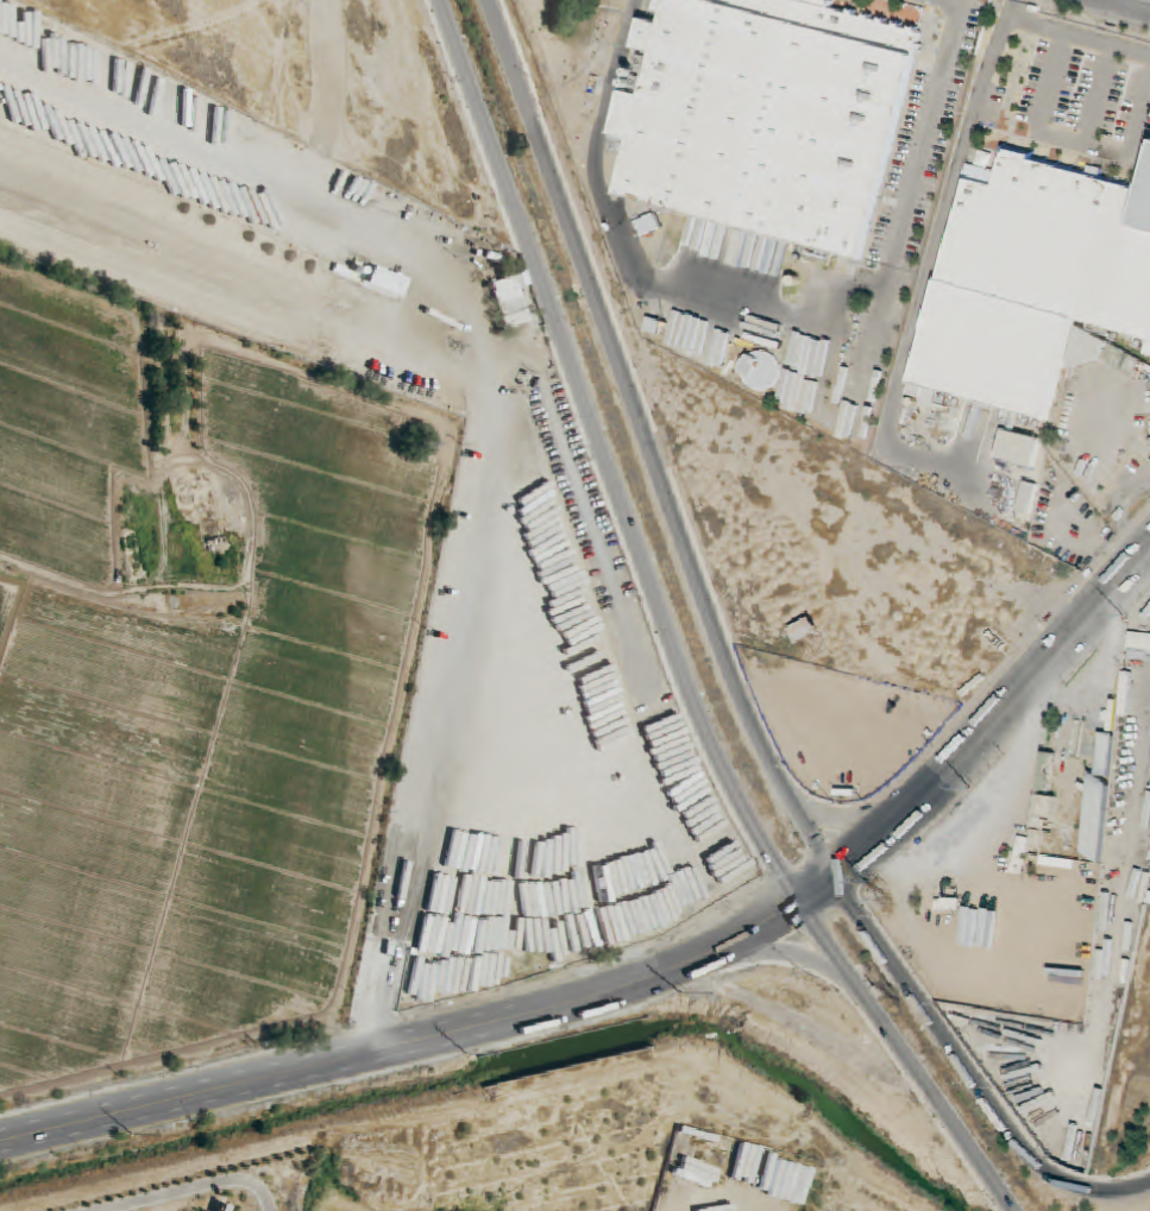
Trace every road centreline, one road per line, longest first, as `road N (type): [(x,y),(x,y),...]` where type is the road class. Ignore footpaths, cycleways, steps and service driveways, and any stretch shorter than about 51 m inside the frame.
road 1 (secondary): [(1149,538),(976,739)]

